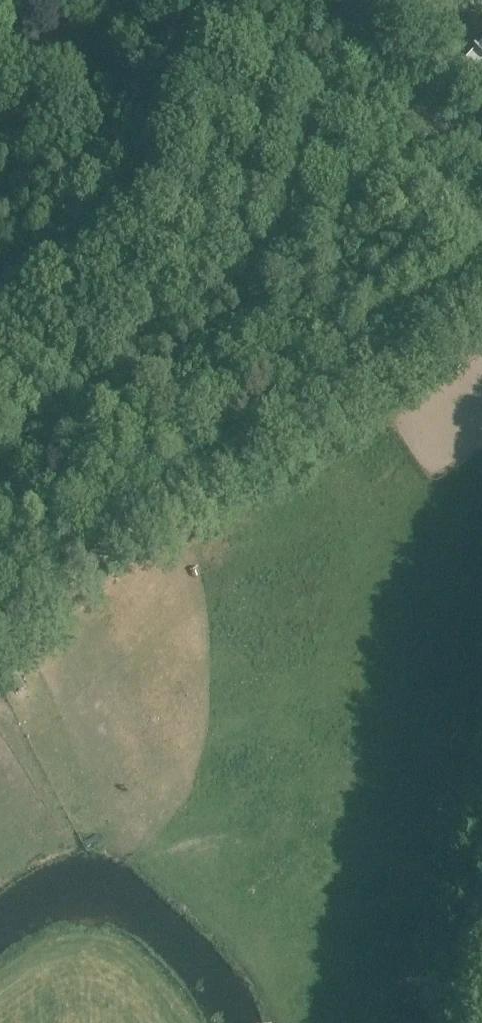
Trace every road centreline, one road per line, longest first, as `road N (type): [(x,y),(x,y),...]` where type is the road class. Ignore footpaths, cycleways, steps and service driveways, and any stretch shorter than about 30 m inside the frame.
road 1 (track): [(0,636),(481,305)]
road 2 (unclassified): [(481,158),(313,0)]

